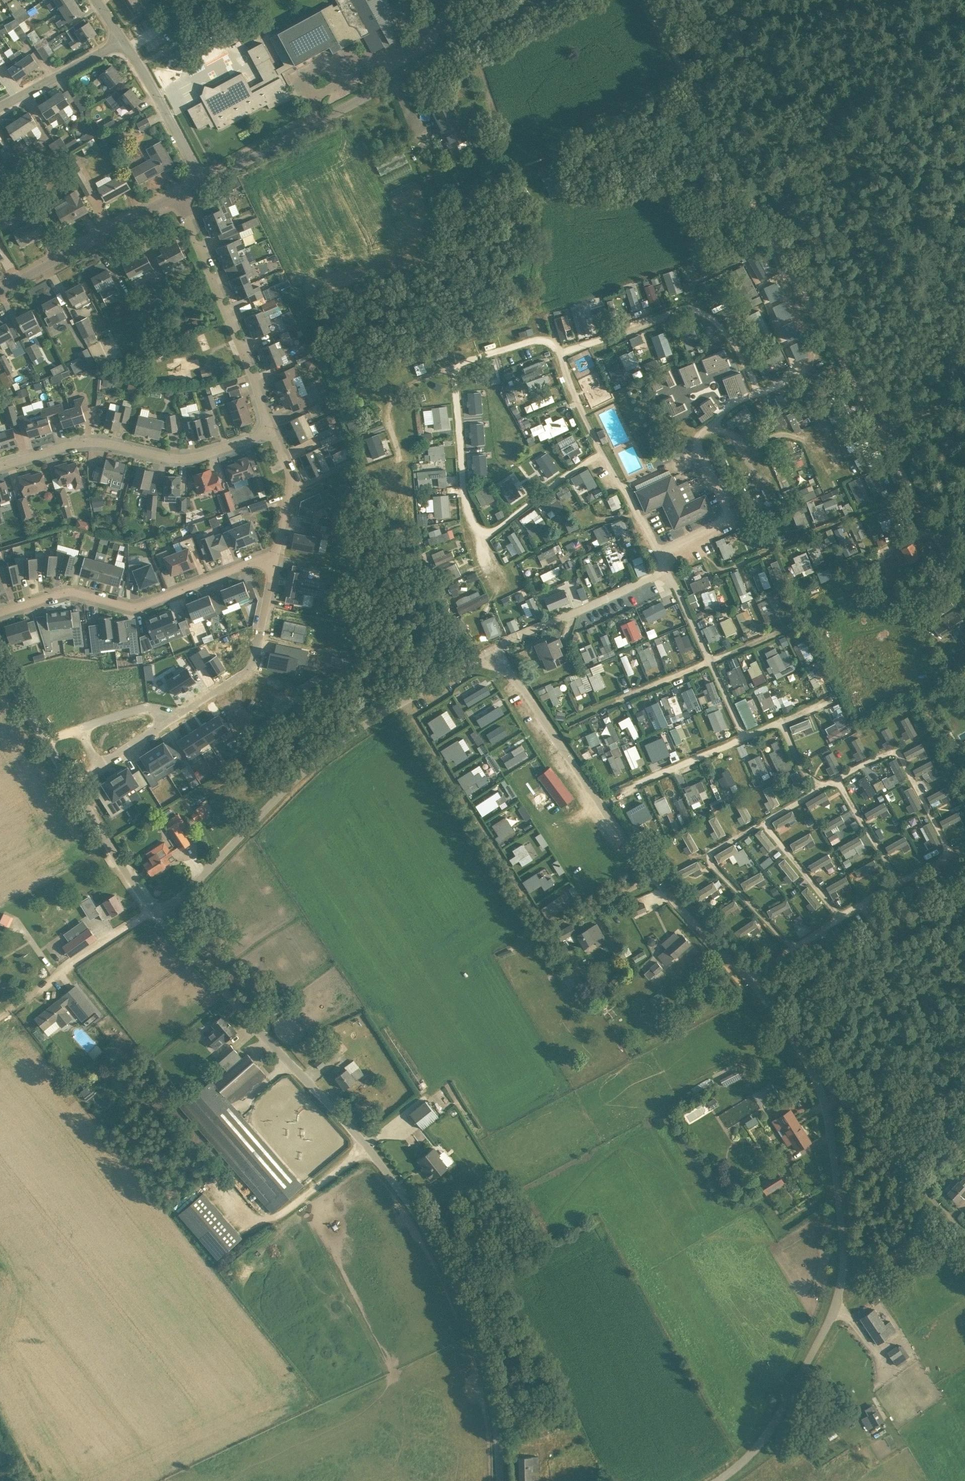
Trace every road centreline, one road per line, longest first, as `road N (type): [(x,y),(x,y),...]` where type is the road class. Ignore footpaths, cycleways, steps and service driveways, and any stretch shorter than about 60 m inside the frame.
road 1 (unclassified): [(815,1067),(679,903),(493,652),(316,760),(154,913)]
road 2 (unclassified): [(501,1480),(501,1430),(472,1327),(411,1203),(154,913)]
road 3 (unclassified): [(712,1480),(750,1453),(776,1420),(837,1308),(843,1279),(837,1162),(815,1067)]
road 4 (track): [(412,695),(402,716),(338,761),(259,837),(366,1003)]
road 5 (track): [(964,589),(777,244)]
road 6 (tertiary): [(205,182),(461,43),(521,0)]
road 7 (unclassified): [(154,913),(0,654)]
road 8 (residential): [(0,612),(72,590),(136,607),(275,555)]
road 9 (residential): [(0,466),(91,441),(194,458),(270,427)]
road 10 (track): [(777,244),(647,0)]
road 11 (residential): [(270,427),(178,196)]
road 12 (unclassified): [(964,1225),(815,1067)]
road 13 (tertiary): [(0,295),(178,196)]
road 14 (residential): [(275,555),(248,672),(177,715)]
road 15 (unclassified): [(0,1018),(154,913)]
road 16 (unclassified): [(205,182),(122,39)]
road 17 (residential): [(177,715),(149,705),(83,726),(97,765)]
road 18 (unclassified): [(0,108),(122,39)]
road 19 (residential): [(275,555),(291,474),(270,427)]

